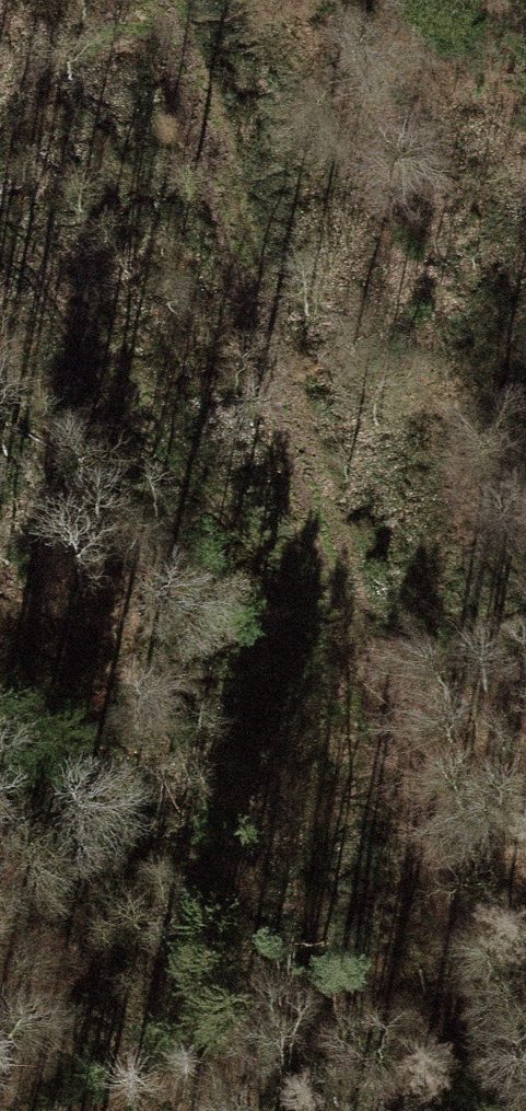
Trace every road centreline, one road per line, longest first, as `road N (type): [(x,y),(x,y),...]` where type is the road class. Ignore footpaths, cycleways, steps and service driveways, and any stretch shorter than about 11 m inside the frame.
road 1 (track): [(512,1110),(408,762),(412,588),(488,357),(525,304)]
road 2 (track): [(159,0),(339,627),(408,762)]

